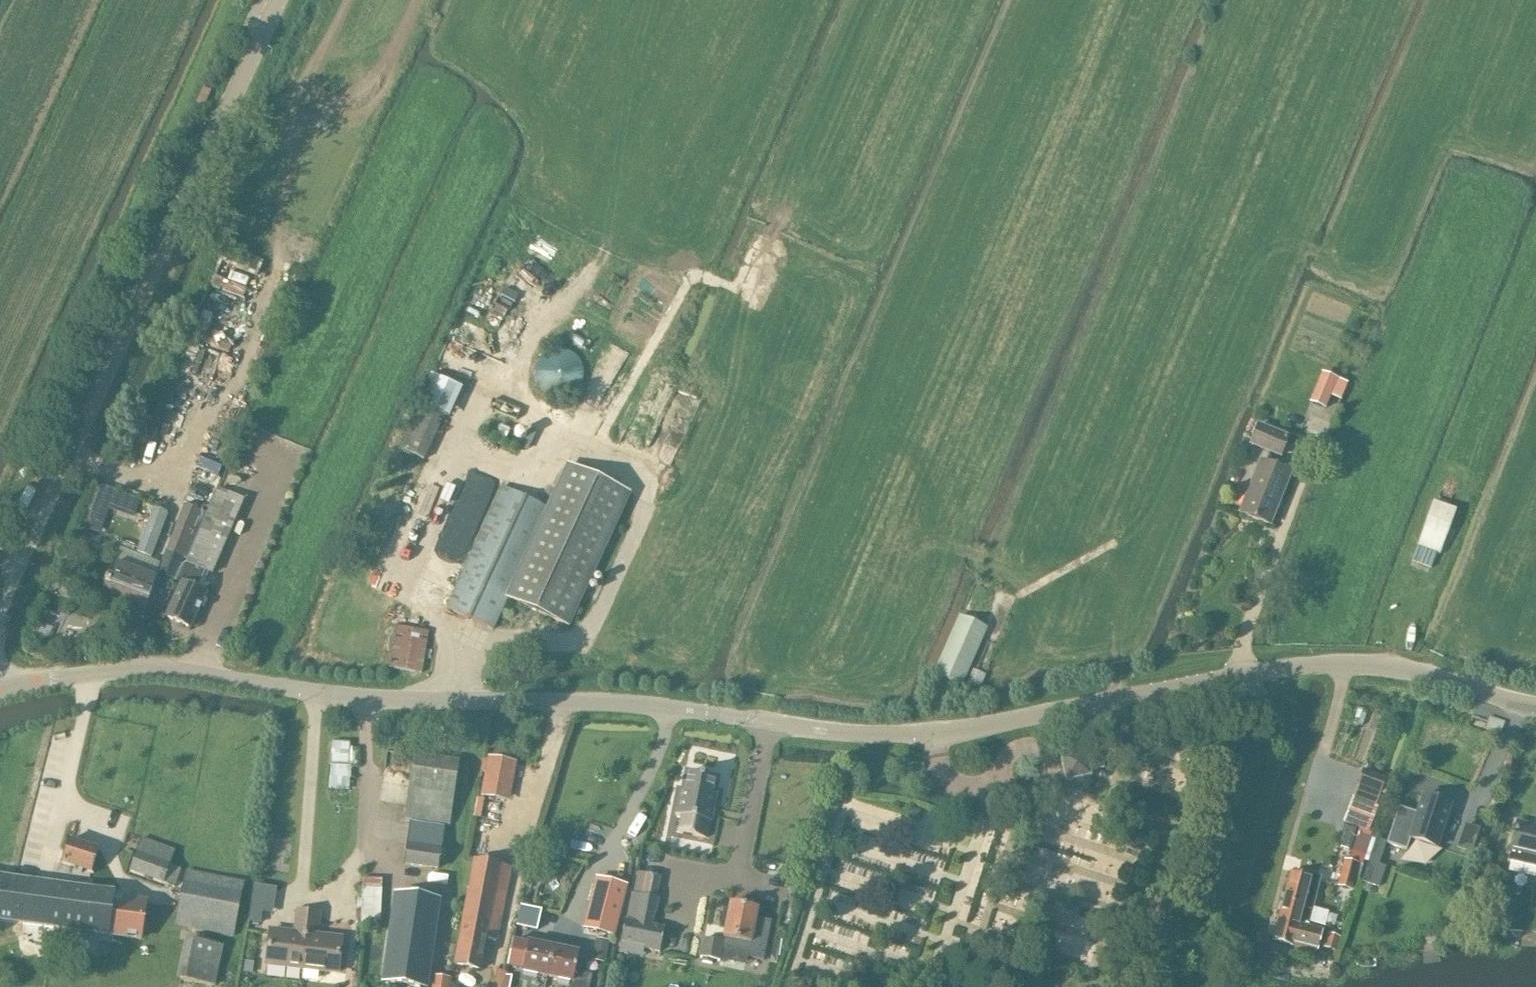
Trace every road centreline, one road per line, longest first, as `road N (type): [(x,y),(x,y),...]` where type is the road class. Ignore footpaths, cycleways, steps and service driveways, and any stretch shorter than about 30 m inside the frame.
road 1 (tertiary): [(0,689),(171,671),(394,703),(628,706),(876,737),(973,730),(1230,681),(1390,669),(1535,709)]
road 2 (unclassified): [(0,599),(279,0)]

